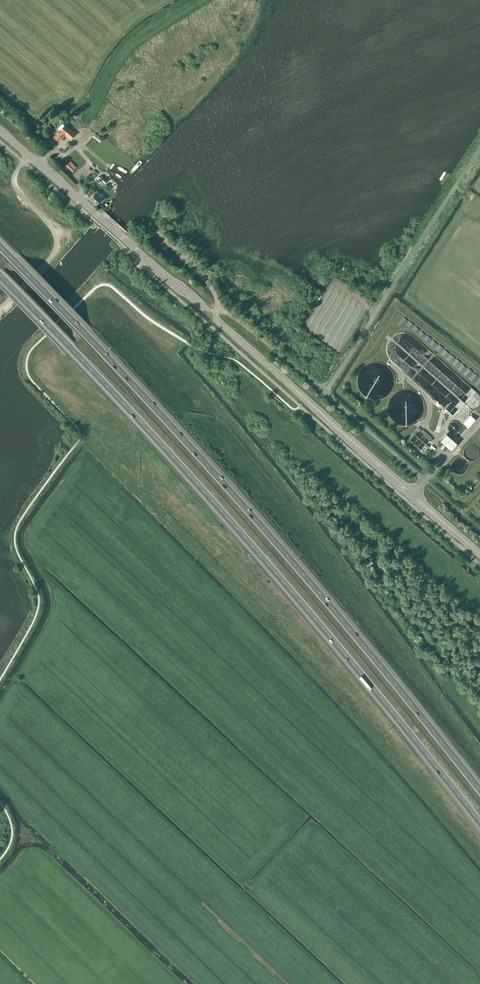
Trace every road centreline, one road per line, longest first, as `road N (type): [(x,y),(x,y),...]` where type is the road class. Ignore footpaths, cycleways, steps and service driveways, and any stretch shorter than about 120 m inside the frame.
road 1 (motorway): [(0,275),(267,564),(479,825)]
road 2 (motorway): [(479,790),(184,435),(0,247)]
road 3 (tertiary): [(479,556),(29,156)]
road 4 (unclassified): [(0,307),(56,245),(14,184),(29,156)]
road 5 (track): [(316,385),(218,304)]

